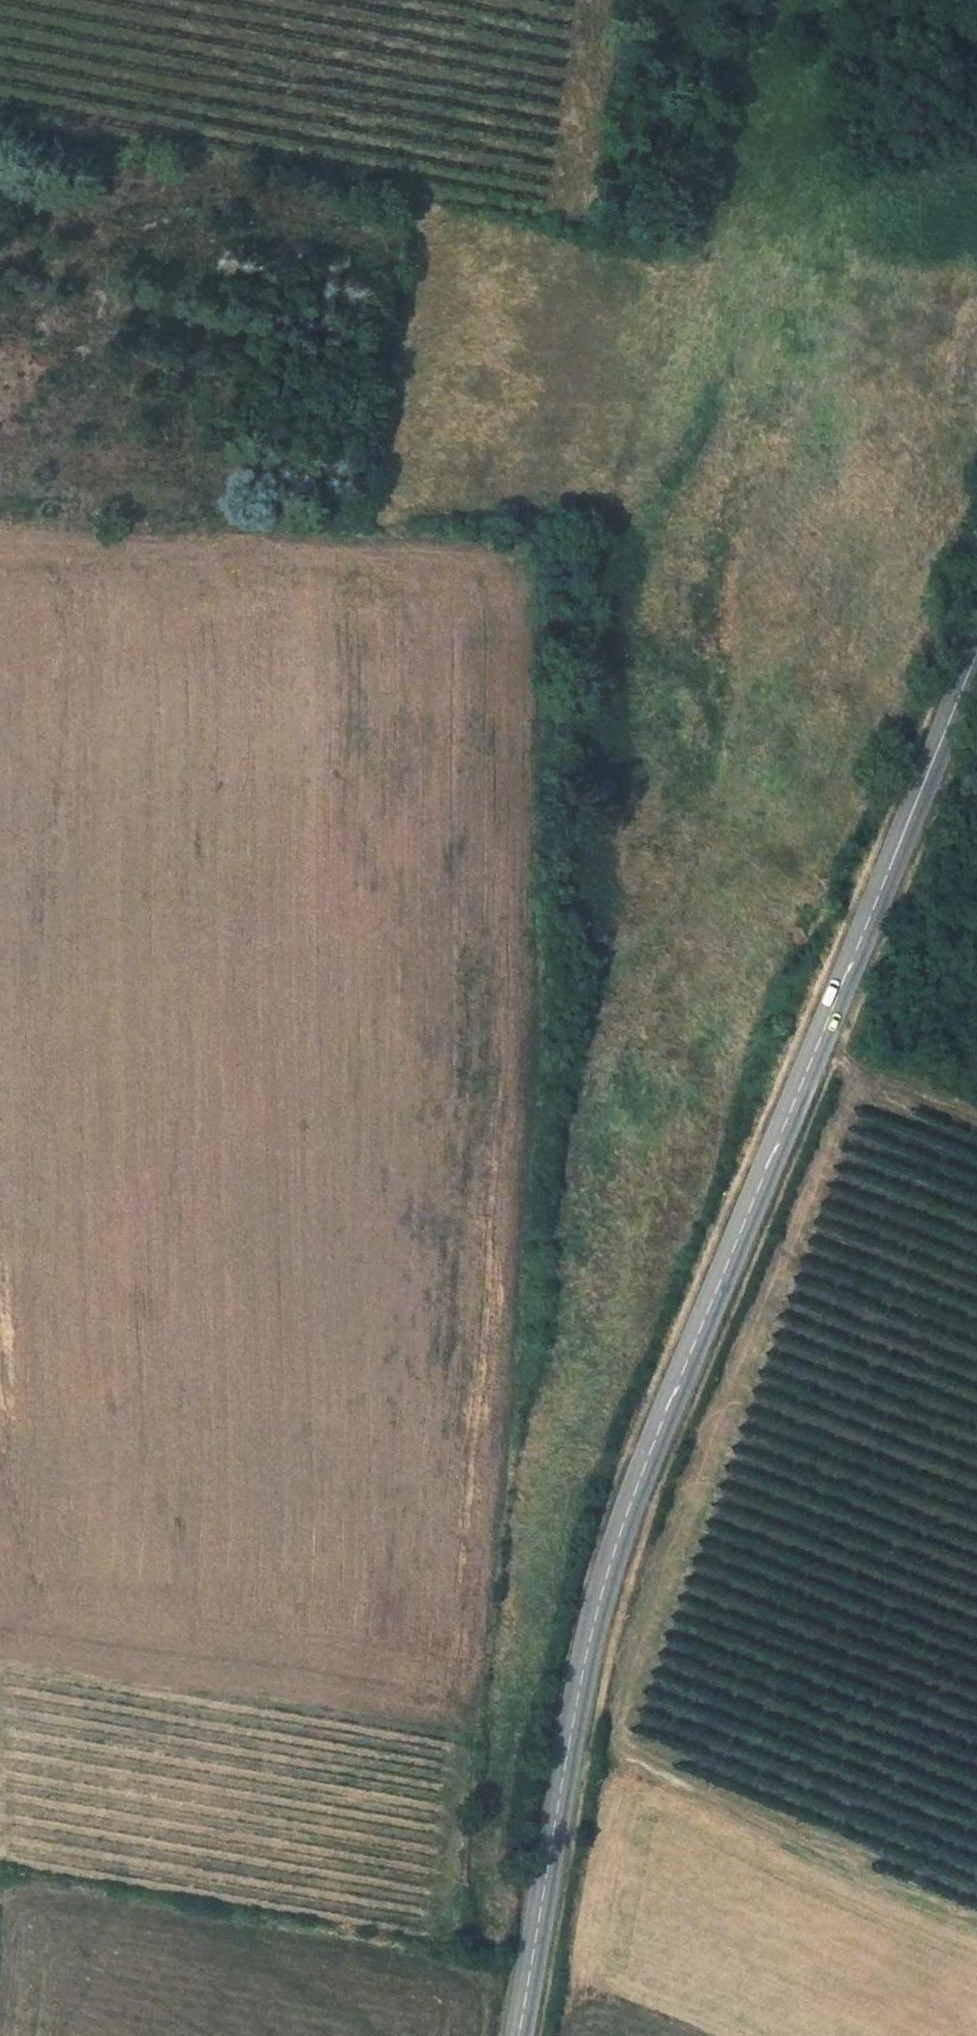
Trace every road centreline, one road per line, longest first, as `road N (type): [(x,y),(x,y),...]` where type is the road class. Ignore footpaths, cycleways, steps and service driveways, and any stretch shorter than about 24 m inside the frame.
road 1 (primary): [(976,631),(601,1577),(573,1689),(514,2035)]

